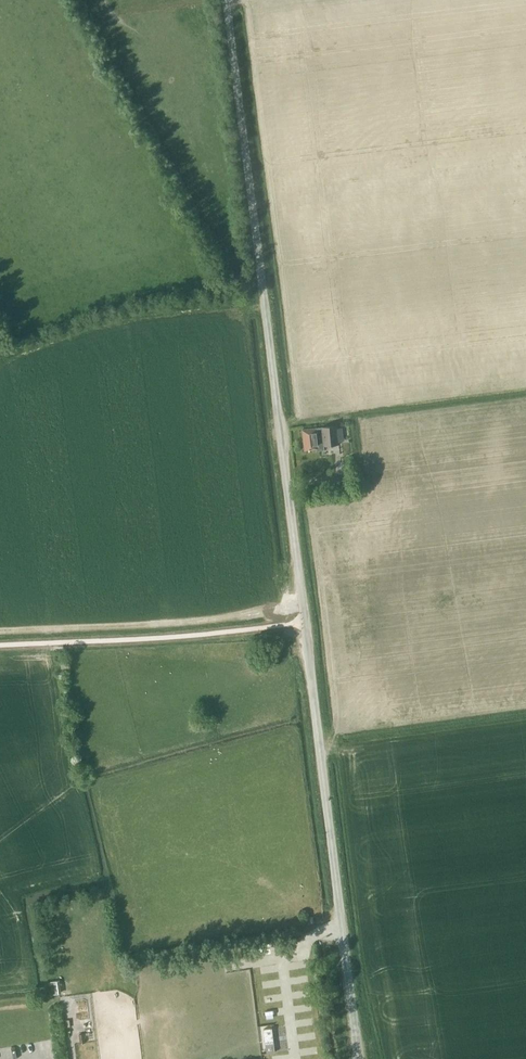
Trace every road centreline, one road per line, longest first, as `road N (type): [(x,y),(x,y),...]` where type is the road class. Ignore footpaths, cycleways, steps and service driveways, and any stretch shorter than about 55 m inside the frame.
road 1 (unclassified): [(358,1058),(226,0)]

